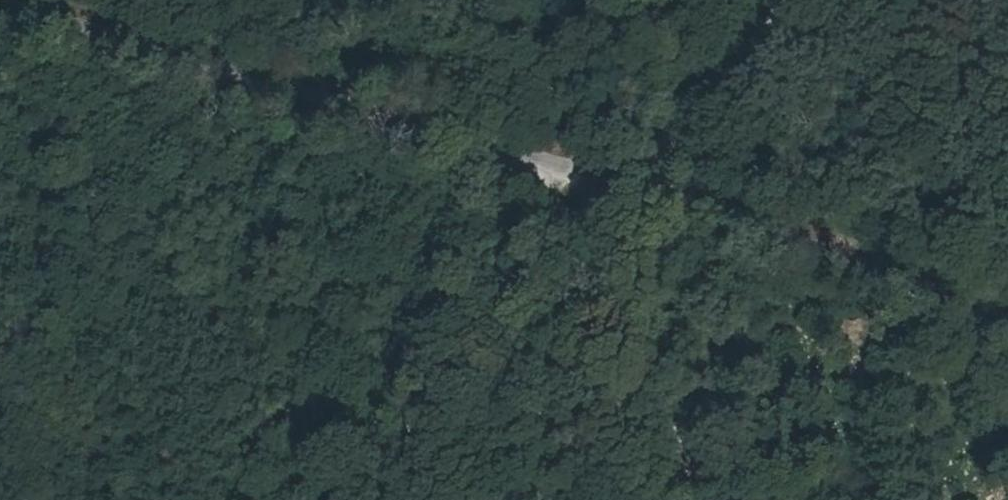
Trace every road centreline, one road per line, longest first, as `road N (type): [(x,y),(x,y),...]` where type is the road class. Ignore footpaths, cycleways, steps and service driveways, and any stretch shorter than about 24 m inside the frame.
road 1 (unclassified): [(0,16),(585,187),(1007,342)]
road 2 (track): [(779,0),(664,126),(585,187),(450,365),(326,499)]

